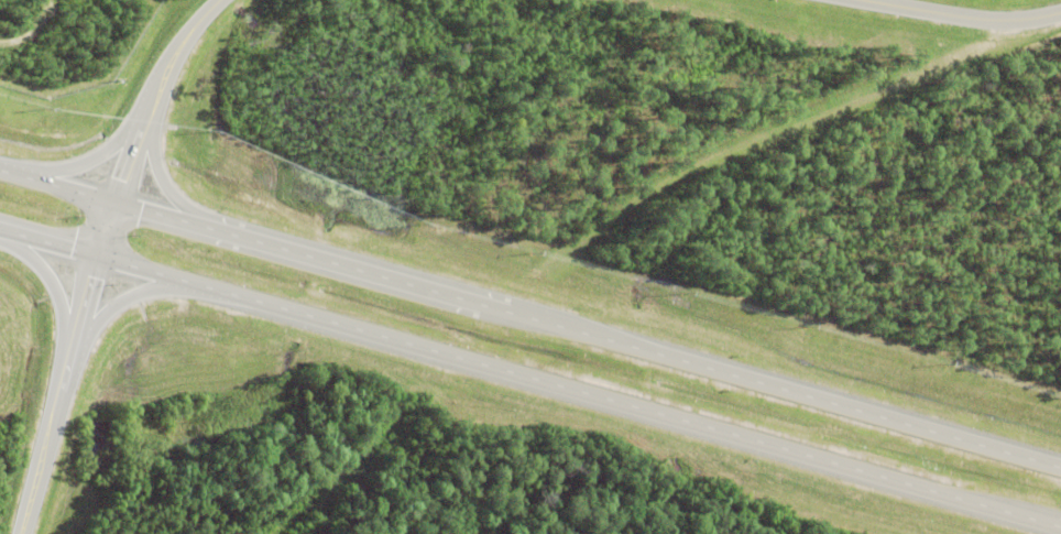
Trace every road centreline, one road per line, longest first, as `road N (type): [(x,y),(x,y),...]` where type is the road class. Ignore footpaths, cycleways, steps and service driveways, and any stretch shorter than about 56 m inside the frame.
road 1 (trunk): [(92,255),(1060,527)]
road 2 (trunk): [(1060,469),(109,199)]
road 3 (tertiary): [(92,255),(15,533)]
road 4 (tertiary): [(214,0),(155,81),(109,199)]
road 5 (tertiary): [(1060,10),(974,20),(862,0)]
road 6 (trunk): [(146,100),(98,155),(75,165),(4,171)]
road 7 (trunk): [(219,231),(166,190),(153,162),(146,100)]
road 8 (trunk): [(67,347),(116,304),(183,281)]
road 9 (trunk): [(0,237),(41,269),(67,347)]

